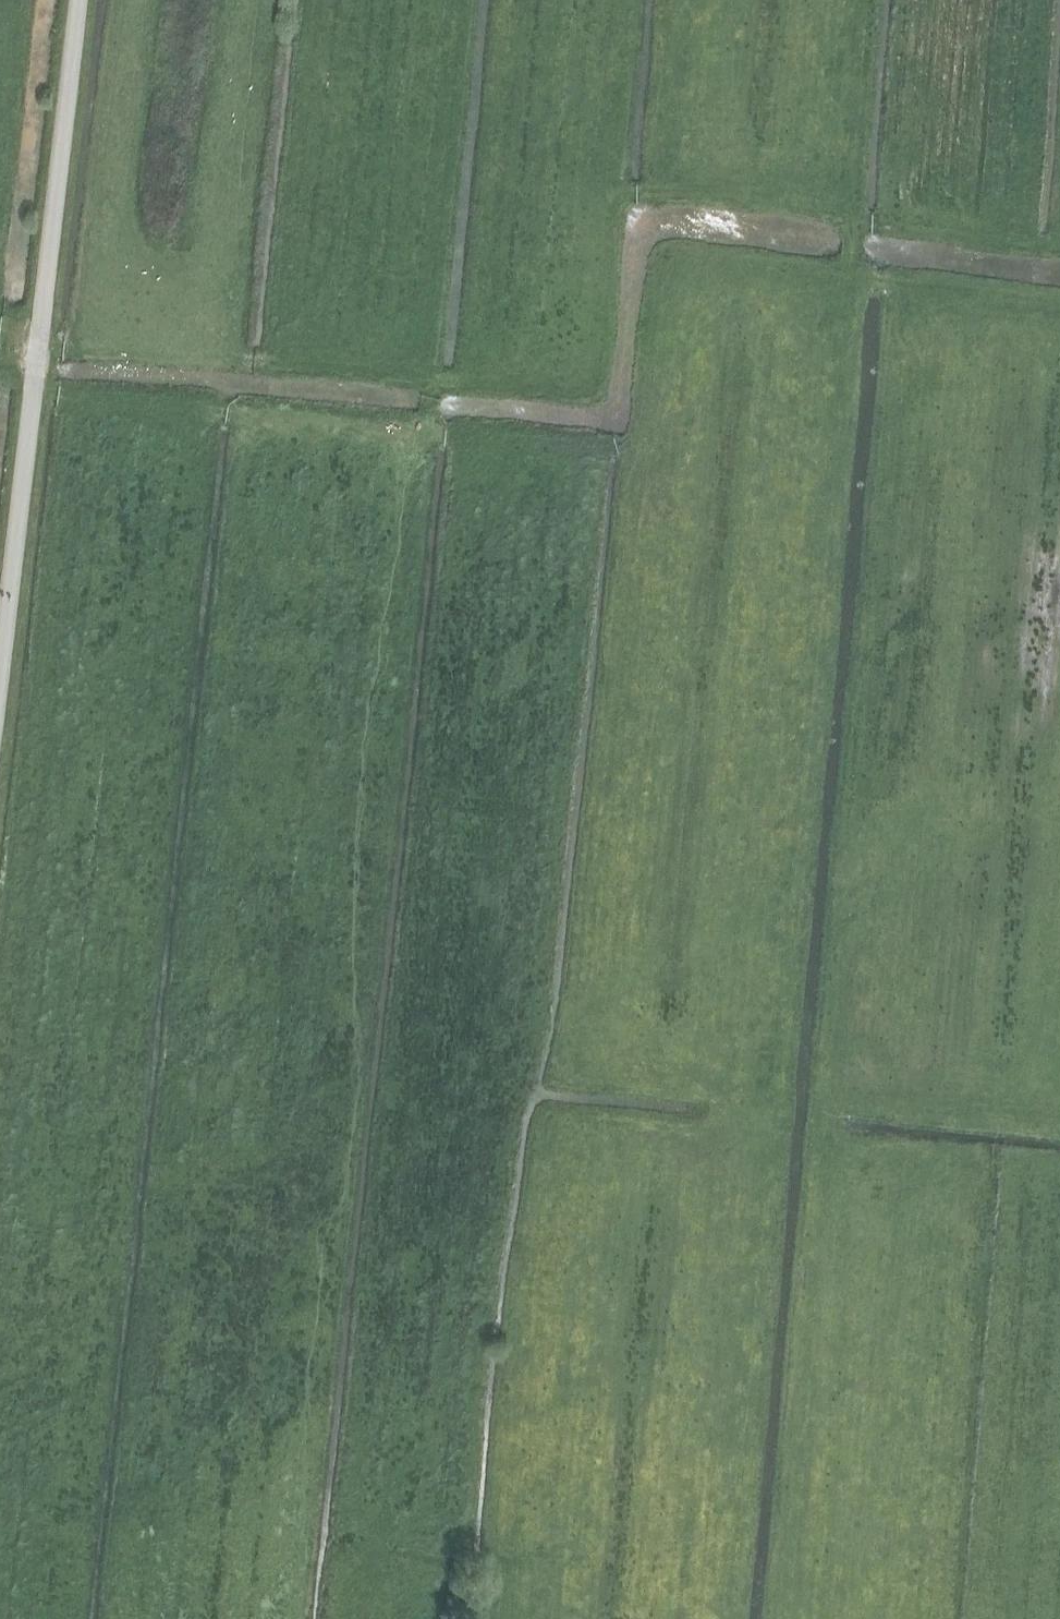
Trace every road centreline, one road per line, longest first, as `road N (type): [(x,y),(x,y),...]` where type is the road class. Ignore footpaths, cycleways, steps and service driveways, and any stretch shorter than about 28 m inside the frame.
road 1 (unclassified): [(0,647),(75,0)]

